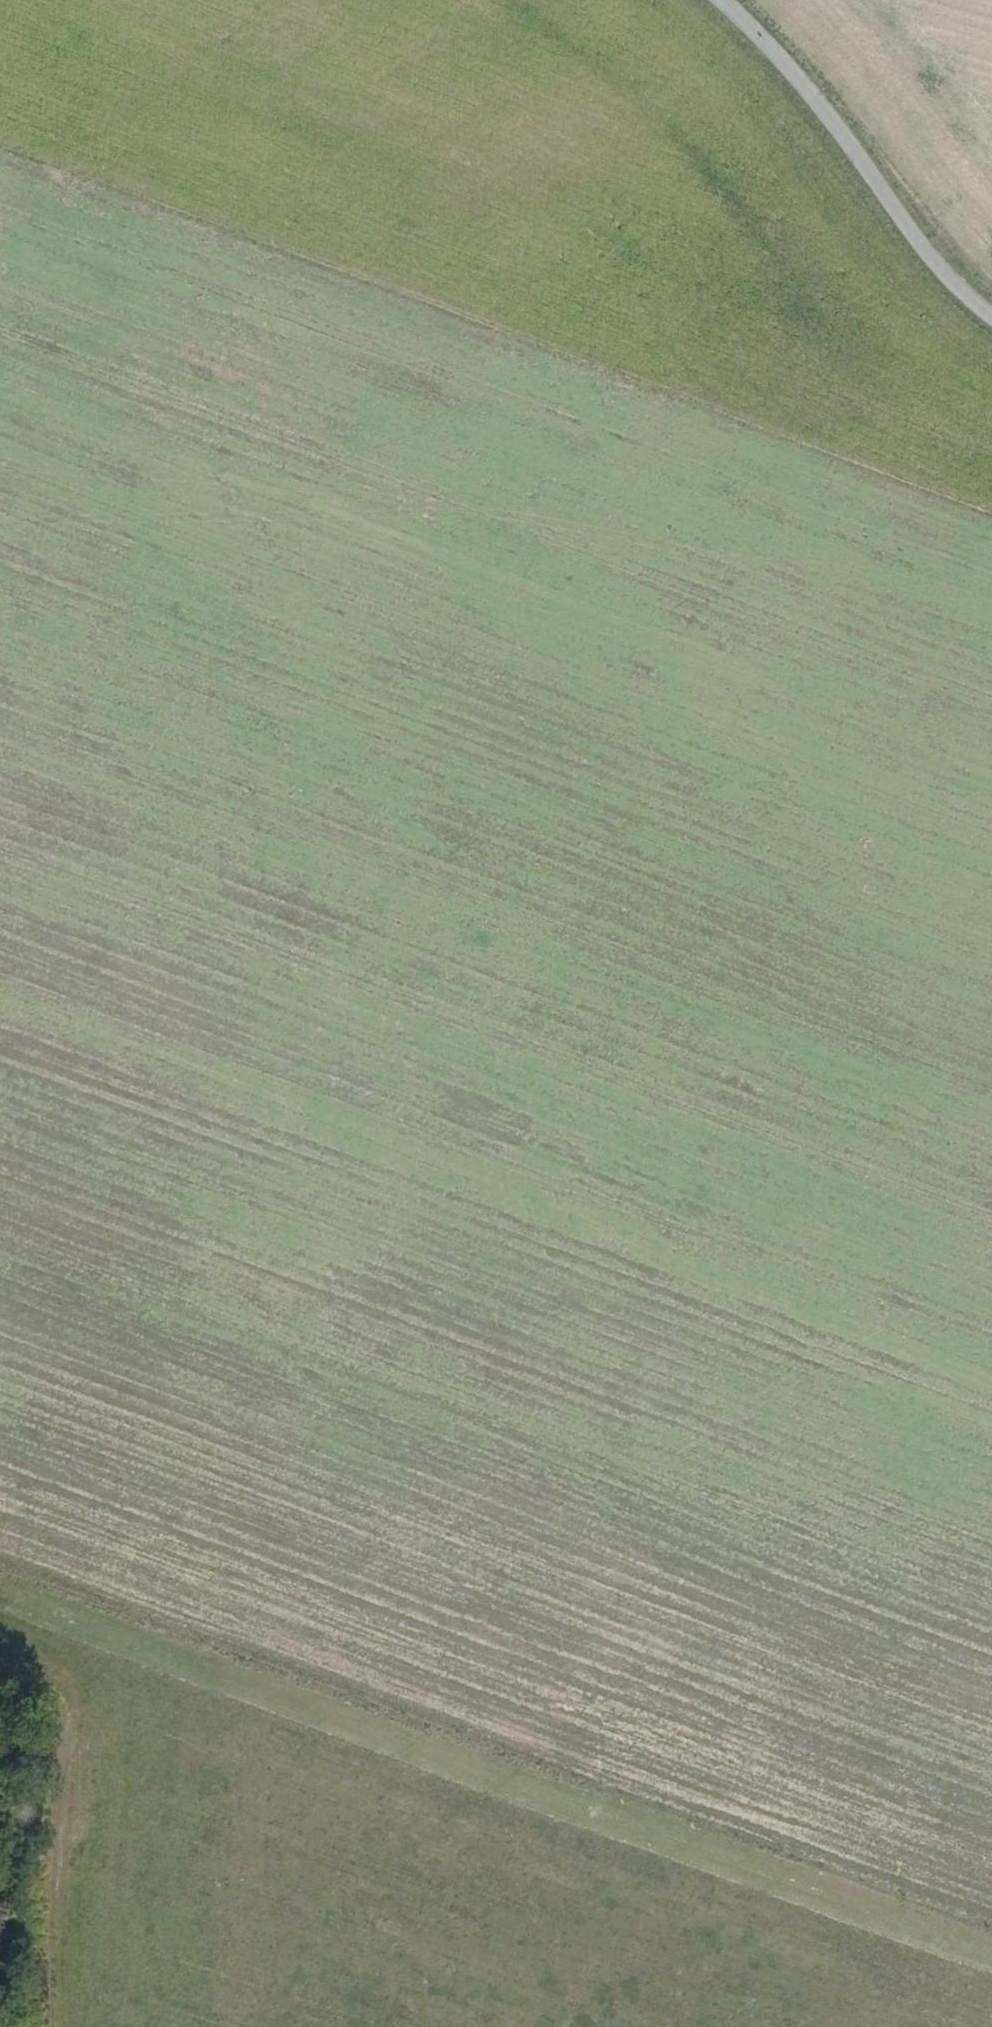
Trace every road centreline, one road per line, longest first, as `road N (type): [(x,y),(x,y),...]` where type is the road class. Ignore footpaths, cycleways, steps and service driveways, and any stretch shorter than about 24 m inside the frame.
road 1 (tertiary): [(707,0),(791,76),(970,297),(991,310)]

